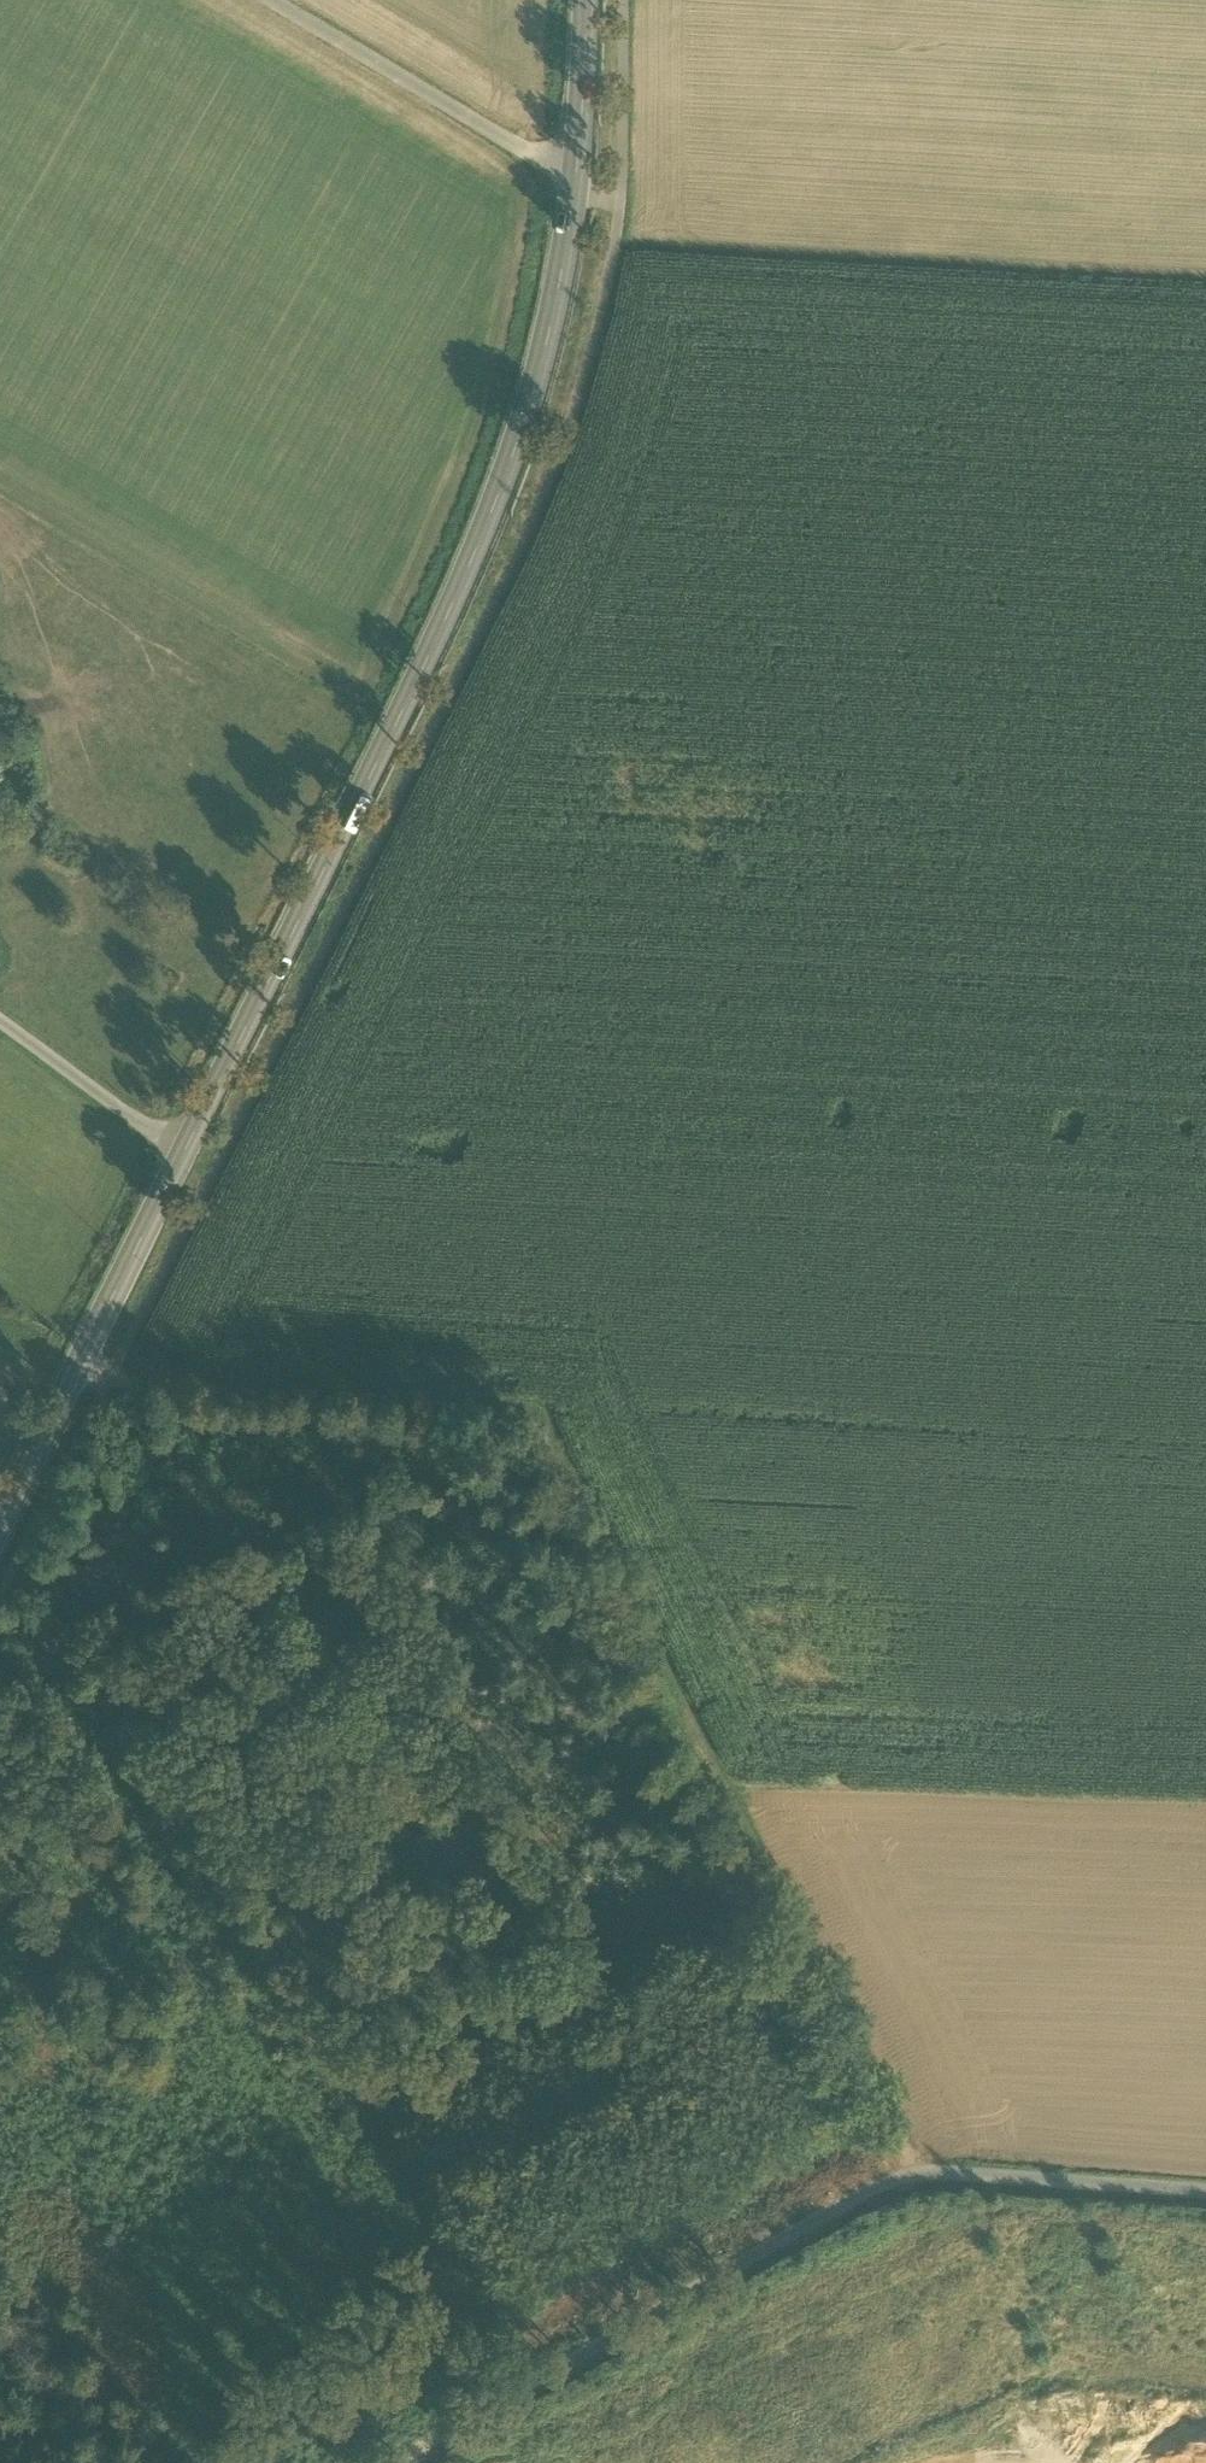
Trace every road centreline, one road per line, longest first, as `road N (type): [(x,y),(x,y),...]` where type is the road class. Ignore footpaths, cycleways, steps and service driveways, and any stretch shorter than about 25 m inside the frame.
road 1 (primary): [(0,1522),(479,548),(556,312),(578,163),(584,0)]
road 2 (track): [(77,1366),(107,1381),(530,1408),(910,2172)]
road 3 (track): [(1205,2191),(910,2172),(396,2462)]
road 4 (track): [(623,171),(537,156),(273,0)]

